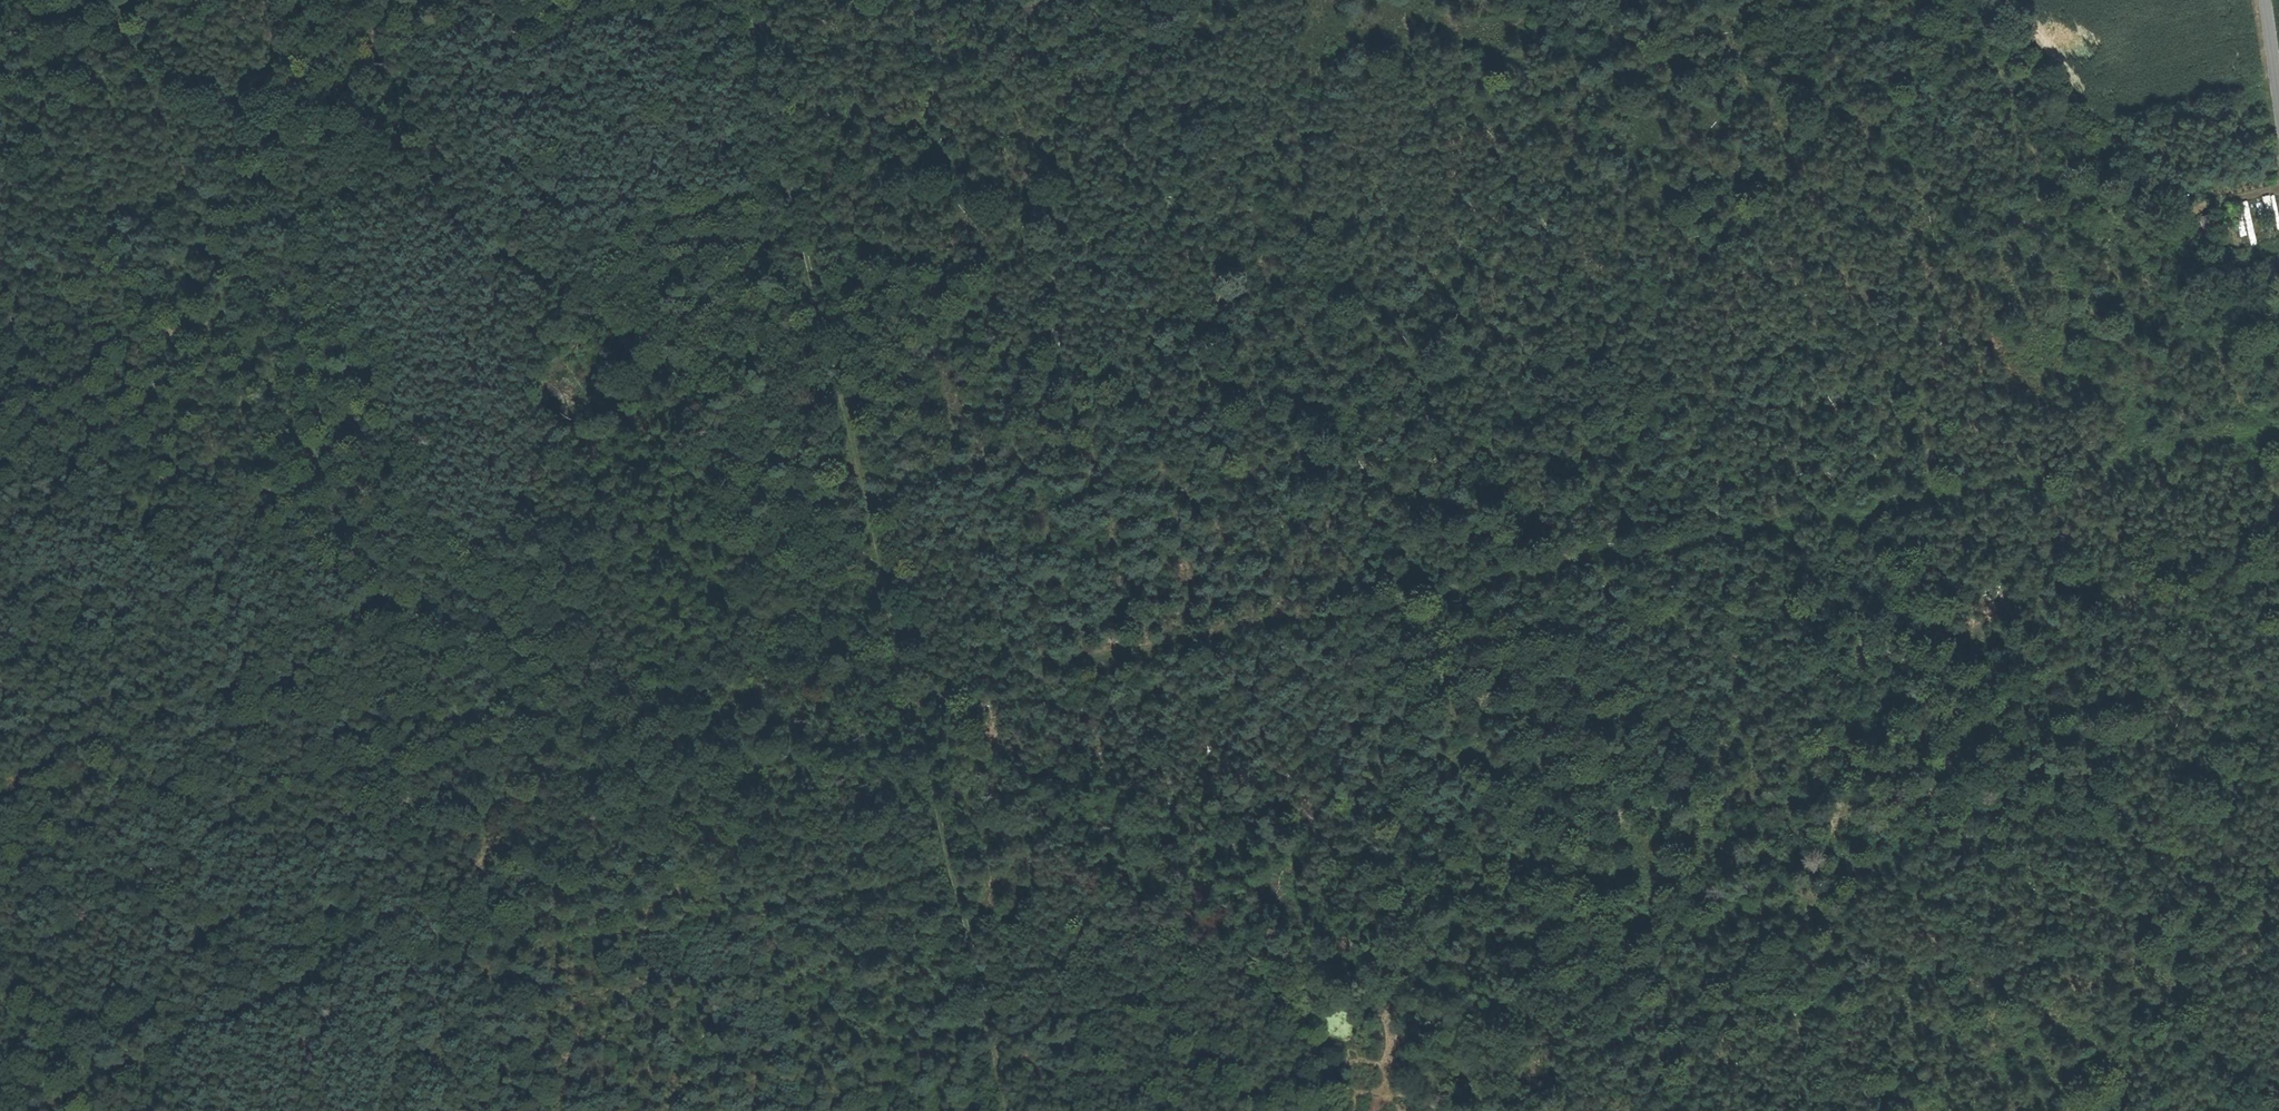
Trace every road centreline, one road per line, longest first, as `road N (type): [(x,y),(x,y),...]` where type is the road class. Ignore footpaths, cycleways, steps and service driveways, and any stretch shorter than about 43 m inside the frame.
road 1 (track): [(2278,431),(961,687),(916,712)]
road 2 (track): [(745,0),(1009,1110)]

